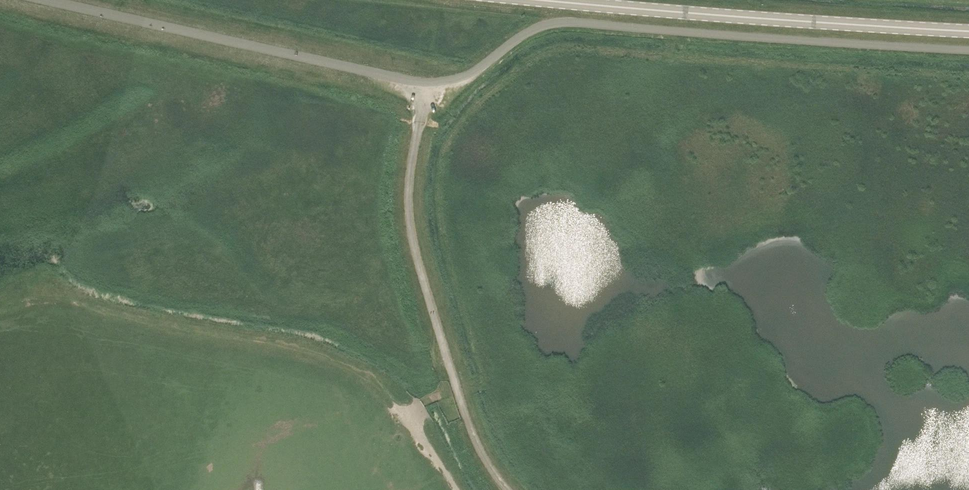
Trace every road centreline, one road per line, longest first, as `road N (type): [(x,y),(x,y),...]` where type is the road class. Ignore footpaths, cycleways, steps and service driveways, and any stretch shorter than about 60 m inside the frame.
road 1 (unclassified): [(412,81),(463,76),(528,30),(558,22),(968,48)]
road 2 (track): [(507,489),(464,413),(420,268),(409,206),(421,111),(412,81)]
road 3 (primary): [(968,31),(544,0)]
road 4 (unclassified): [(412,81),(47,0)]

